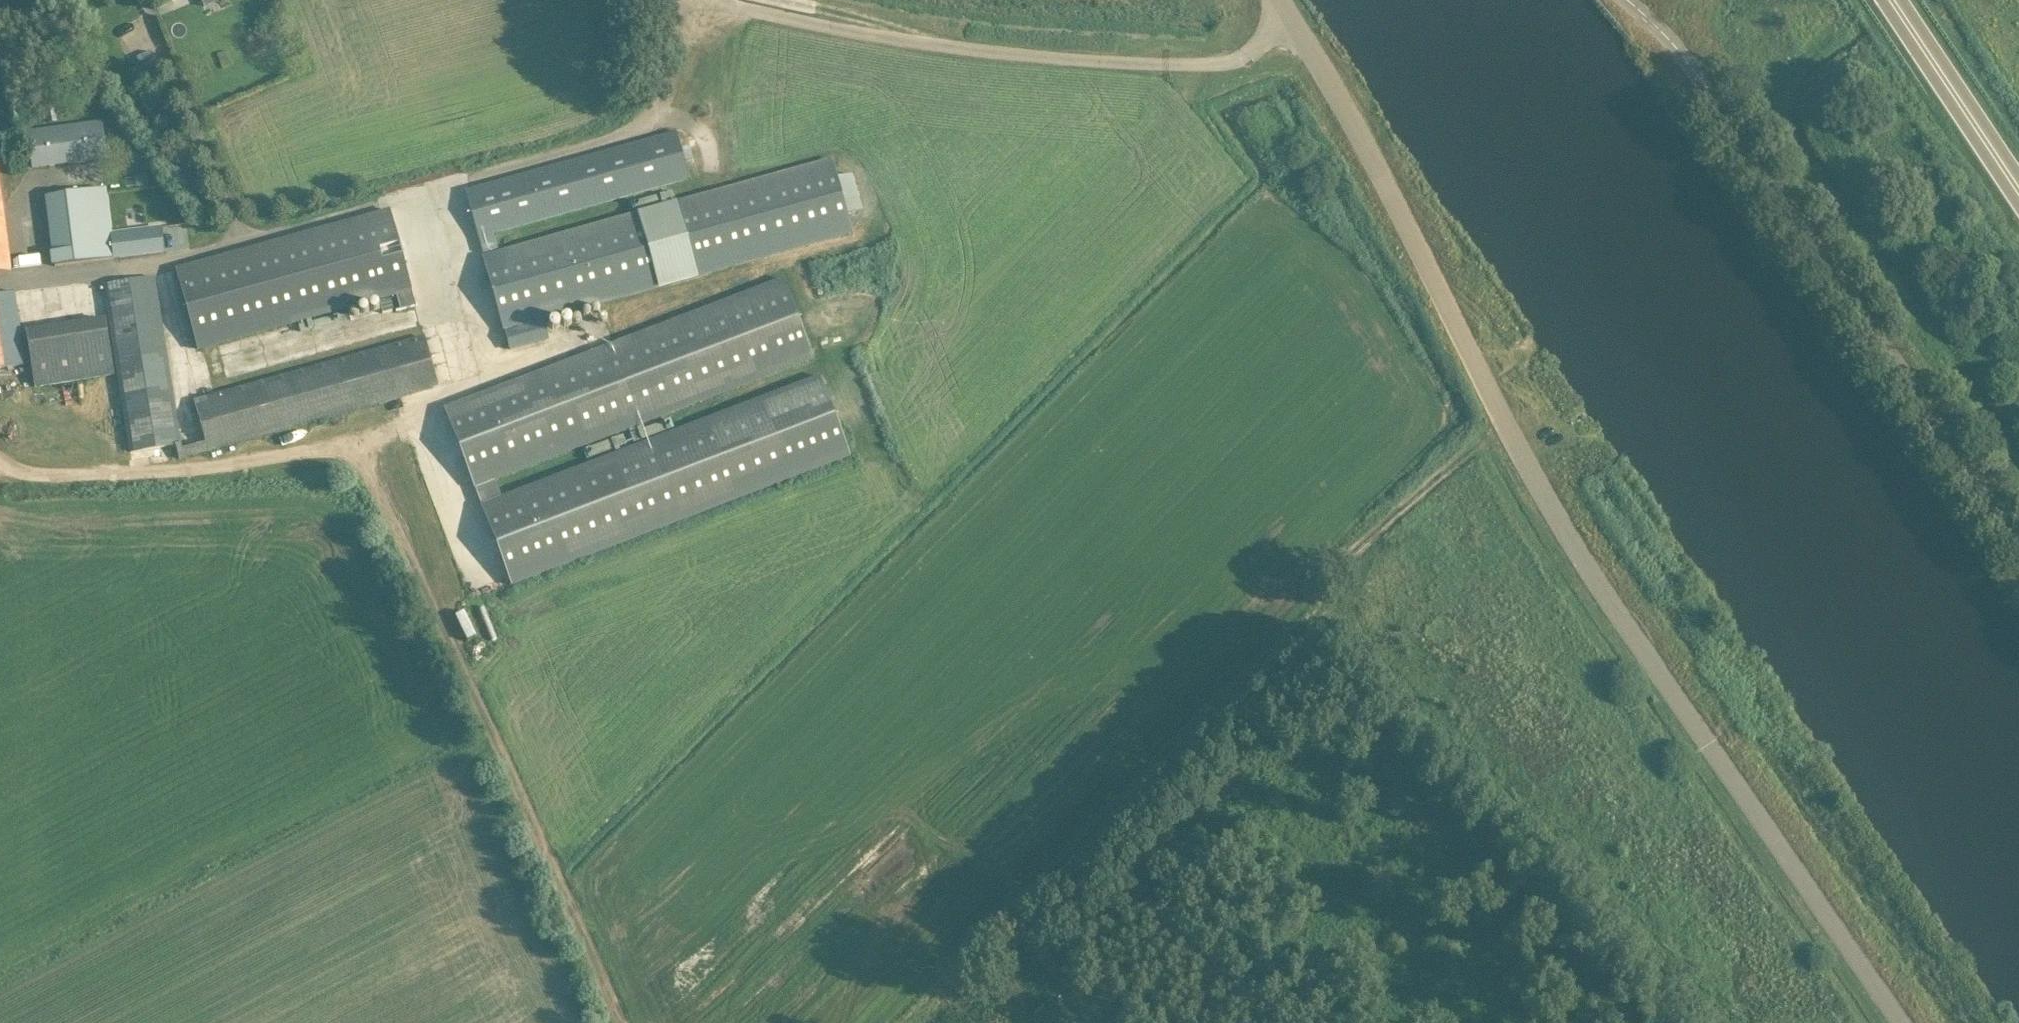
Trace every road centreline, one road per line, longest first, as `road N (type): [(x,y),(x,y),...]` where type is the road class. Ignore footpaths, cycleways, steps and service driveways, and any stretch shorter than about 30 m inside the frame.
road 1 (unclassified): [(1920,1022),(1552,491),(1280,0)]
road 2 (track): [(344,454),(439,626),(623,1022)]
road 3 (residential): [(0,455),(28,473),(194,471),(344,454),(439,409)]
road 4 (primary): [(2018,191),(1892,0)]

